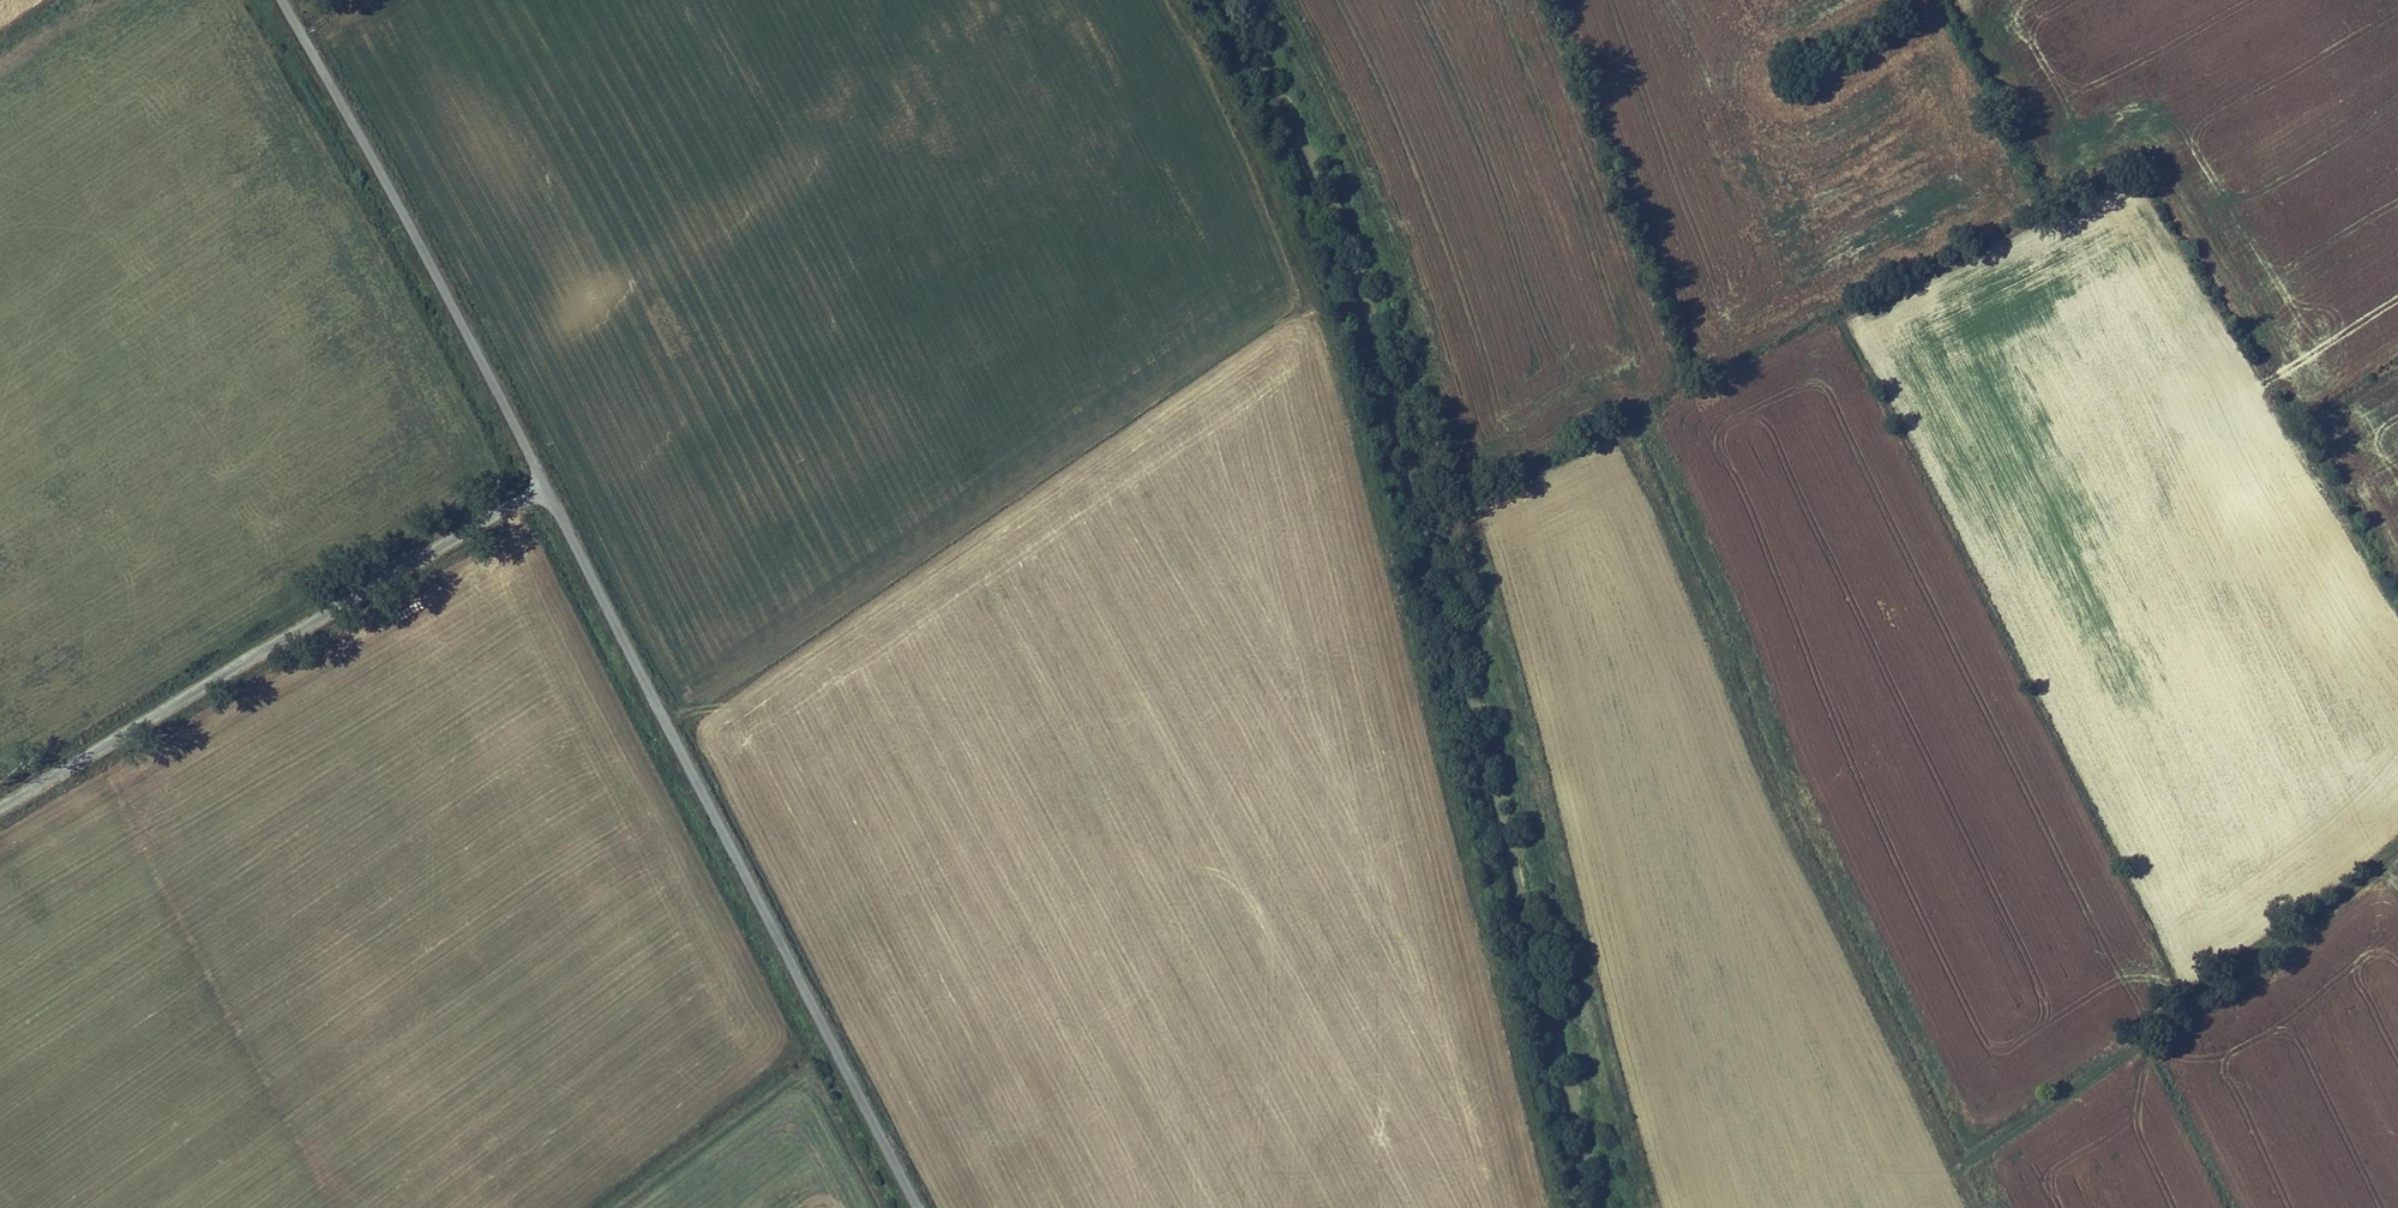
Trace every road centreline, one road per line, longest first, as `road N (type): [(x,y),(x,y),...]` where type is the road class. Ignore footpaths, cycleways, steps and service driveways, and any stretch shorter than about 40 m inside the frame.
road 1 (unclassified): [(923,1207),(543,482),(275,0)]
road 2 (track): [(1280,0),(1372,192),(1404,281),(1650,1207)]
road 3 (track): [(0,806),(543,482)]

